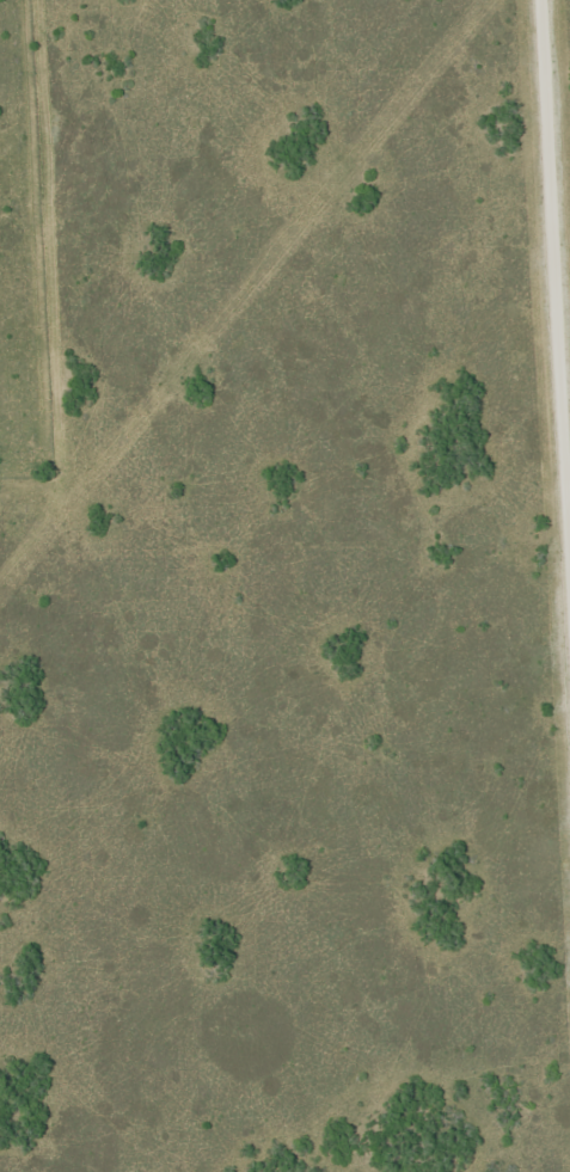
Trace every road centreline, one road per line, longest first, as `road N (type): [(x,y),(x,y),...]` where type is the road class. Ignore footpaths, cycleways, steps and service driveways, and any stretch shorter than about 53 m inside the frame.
road 1 (residential): [(569,886),(530,0)]

